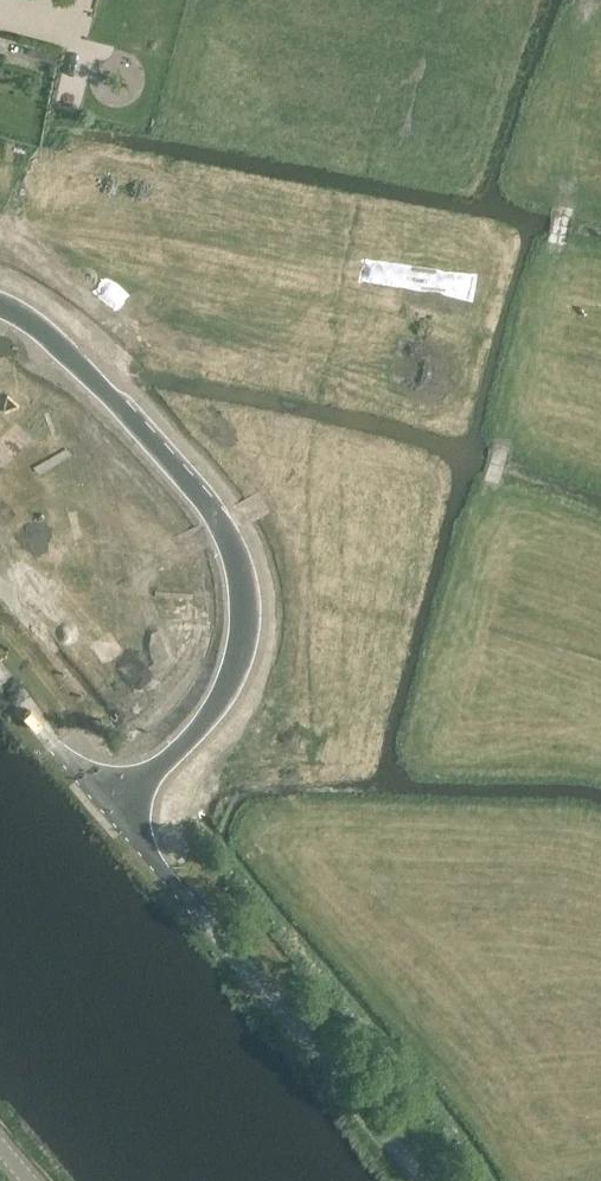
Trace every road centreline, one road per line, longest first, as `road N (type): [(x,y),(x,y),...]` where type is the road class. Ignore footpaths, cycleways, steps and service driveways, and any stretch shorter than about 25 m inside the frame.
road 1 (unclassified): [(416,1180),(0,676)]
road 2 (track): [(557,244),(586,2)]
road 3 (track): [(435,876),(303,840),(291,764)]
road 4 (track): [(303,840),(222,854),(174,879)]

